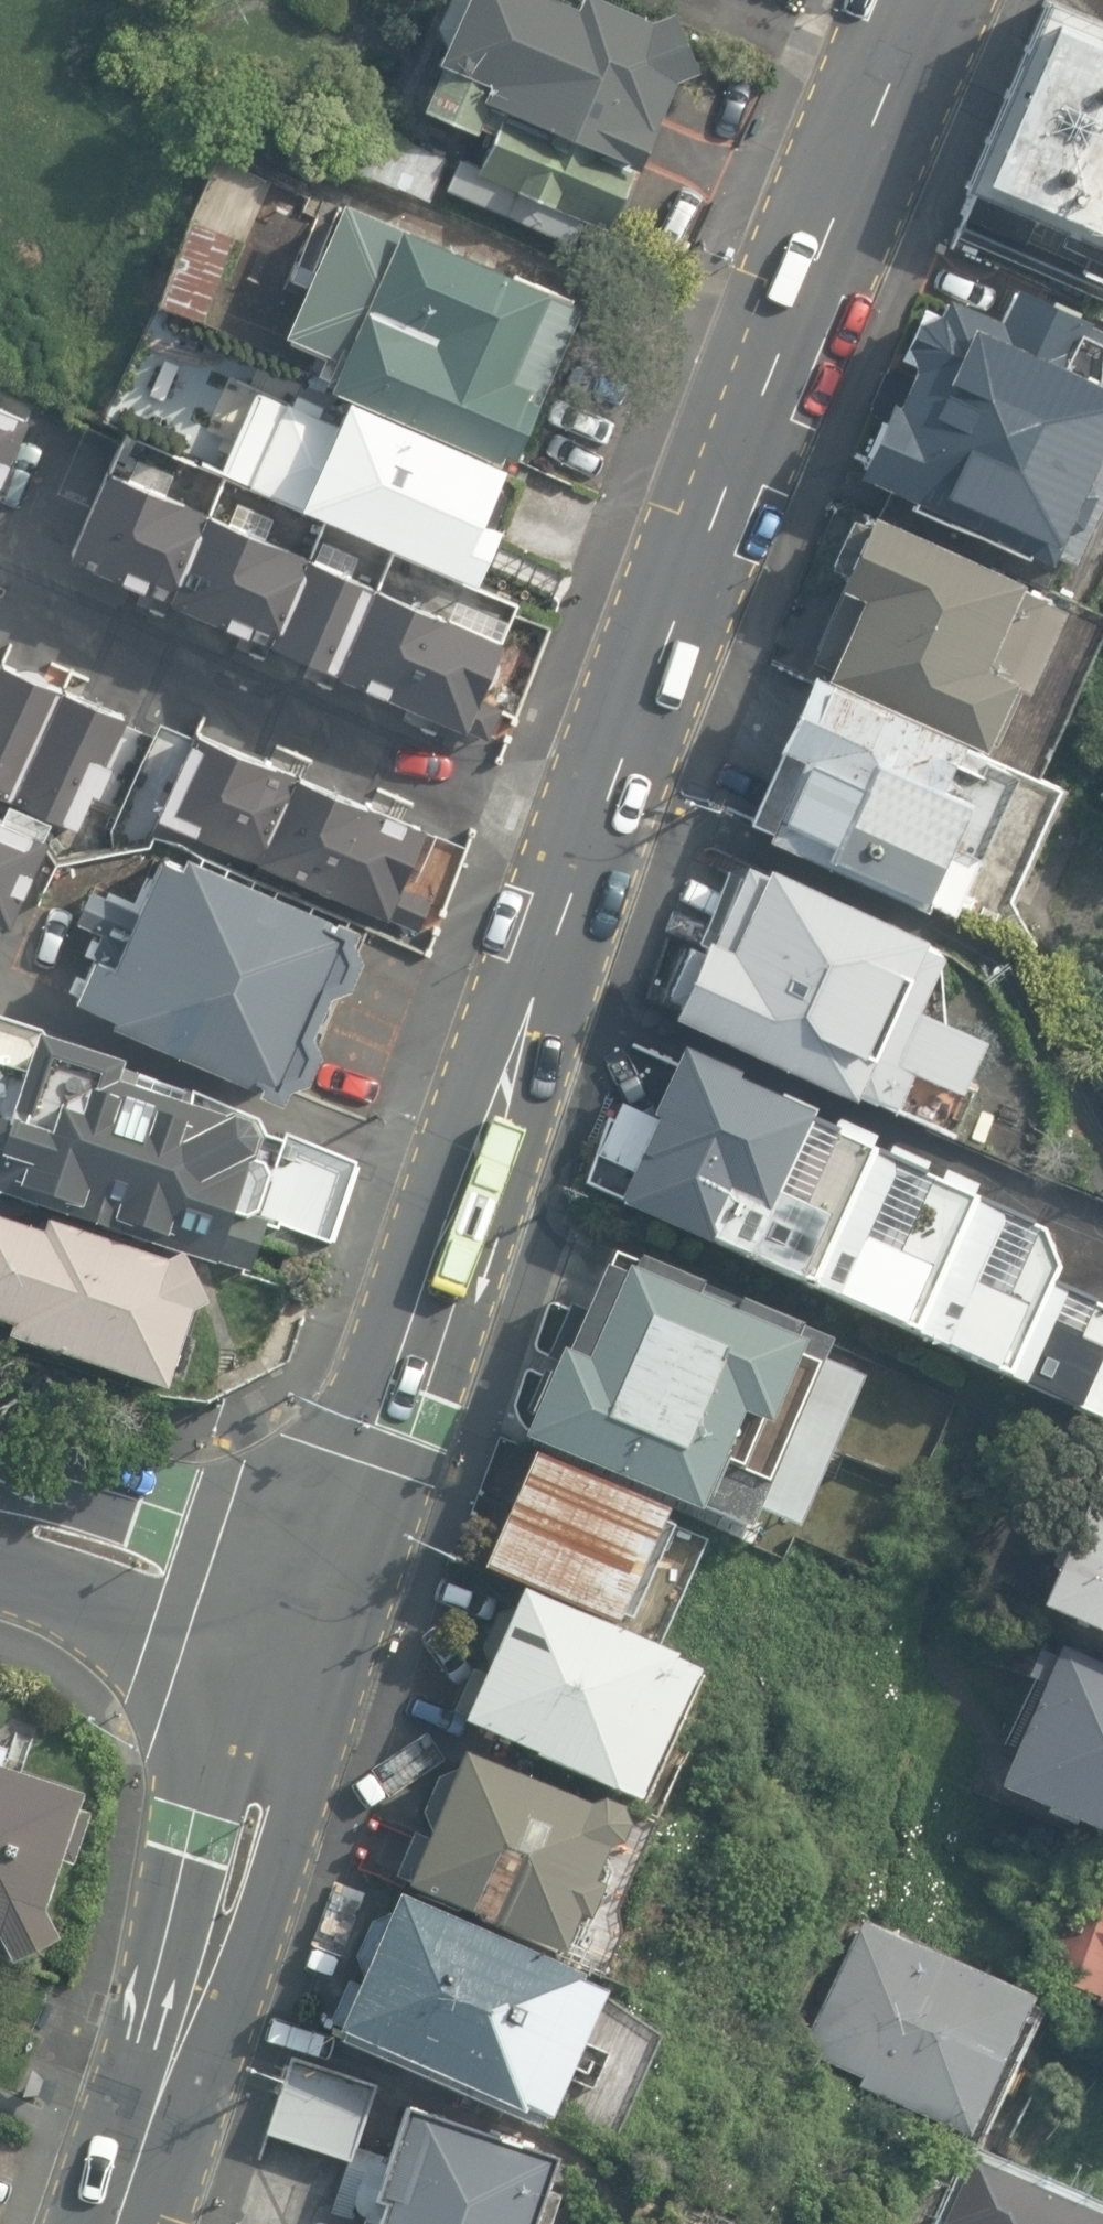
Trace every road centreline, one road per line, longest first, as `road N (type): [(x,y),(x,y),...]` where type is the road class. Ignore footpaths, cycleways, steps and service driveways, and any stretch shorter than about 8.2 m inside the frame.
road 1 (secondary): [(311,1631),(466,1177),(925,0)]
road 2 (secondary): [(127,2223),(311,1631)]
road 3 (secondary): [(0,1522),(71,1540),(311,1631)]

